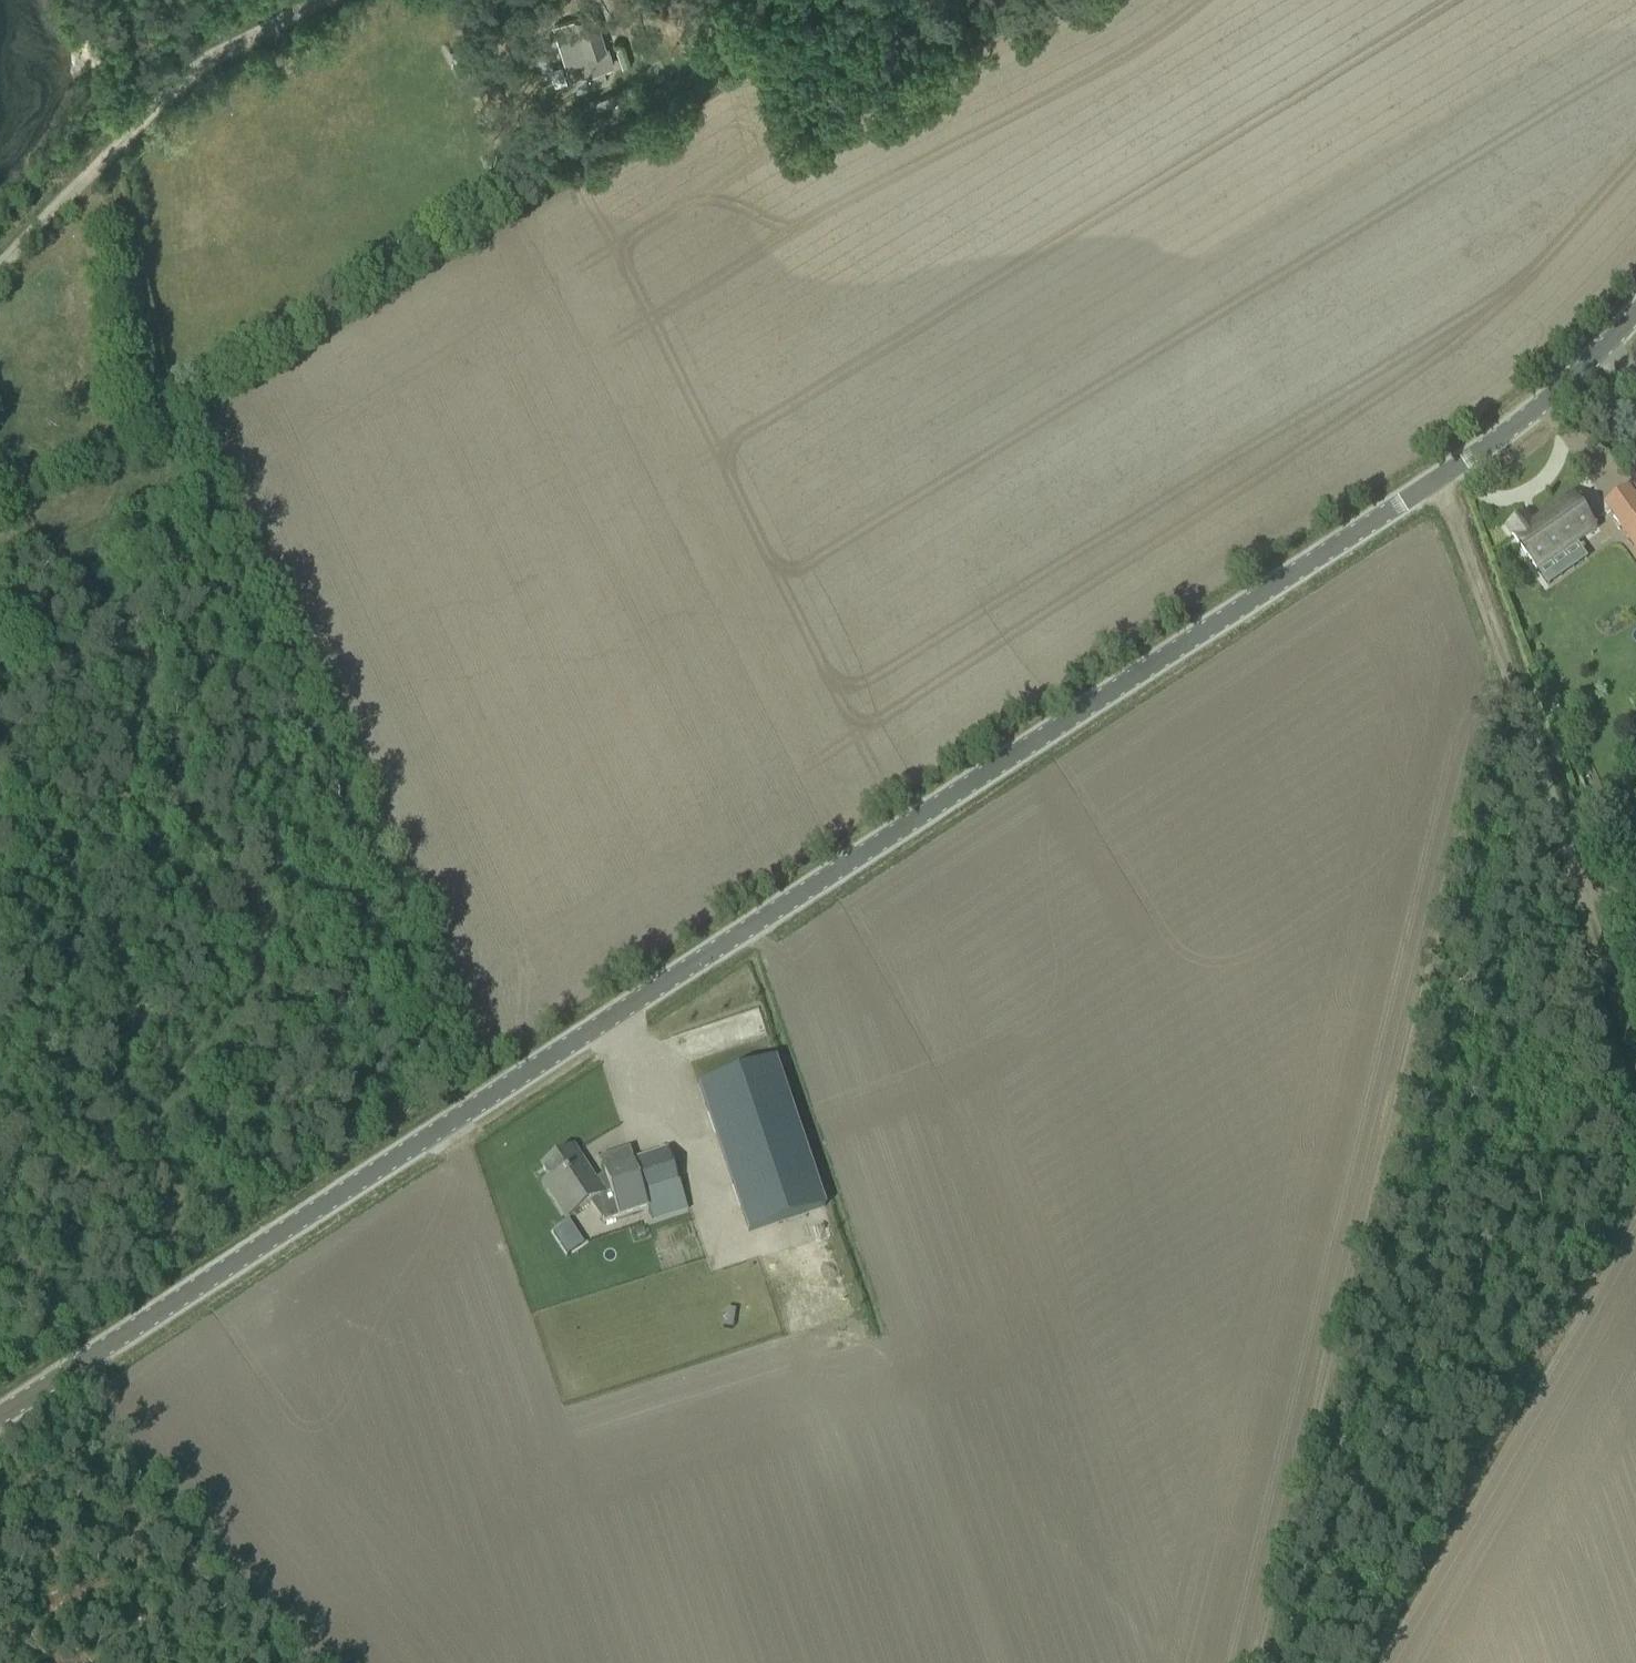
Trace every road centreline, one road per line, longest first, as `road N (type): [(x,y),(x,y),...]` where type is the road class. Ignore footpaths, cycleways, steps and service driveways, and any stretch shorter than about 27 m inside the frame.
road 1 (unclassified): [(0,1418),(1434,482),(1536,405),(1635,311)]
road 2 (track): [(1434,482),(1451,508),(1635,1054)]
road 3 (track): [(319,0),(191,79),(0,270)]

